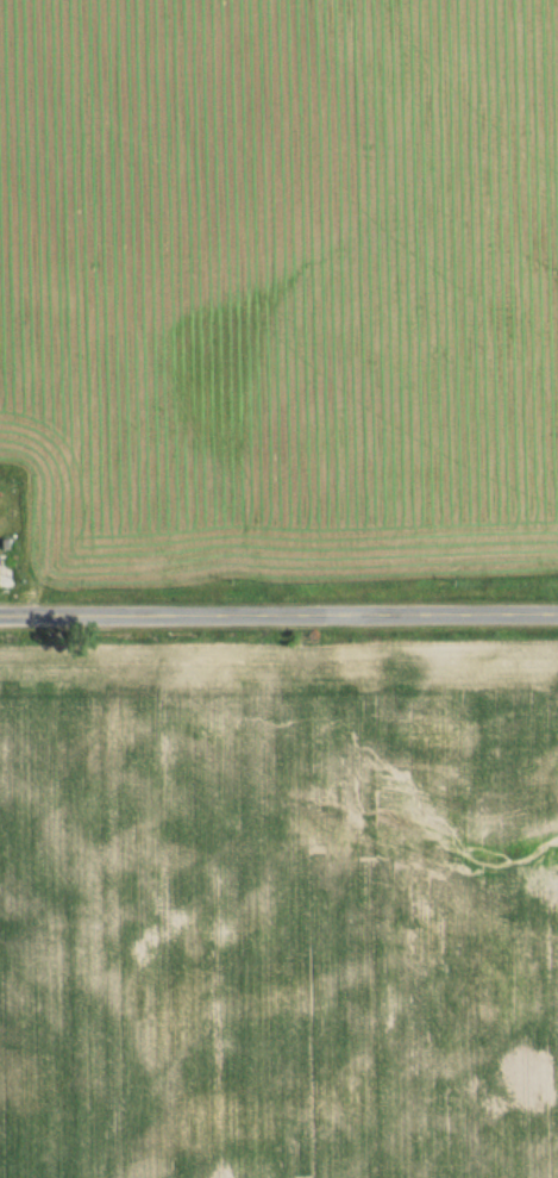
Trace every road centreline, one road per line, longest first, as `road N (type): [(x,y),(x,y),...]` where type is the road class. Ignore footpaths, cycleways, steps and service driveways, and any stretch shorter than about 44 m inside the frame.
road 1 (residential): [(0,601),(557,600)]

